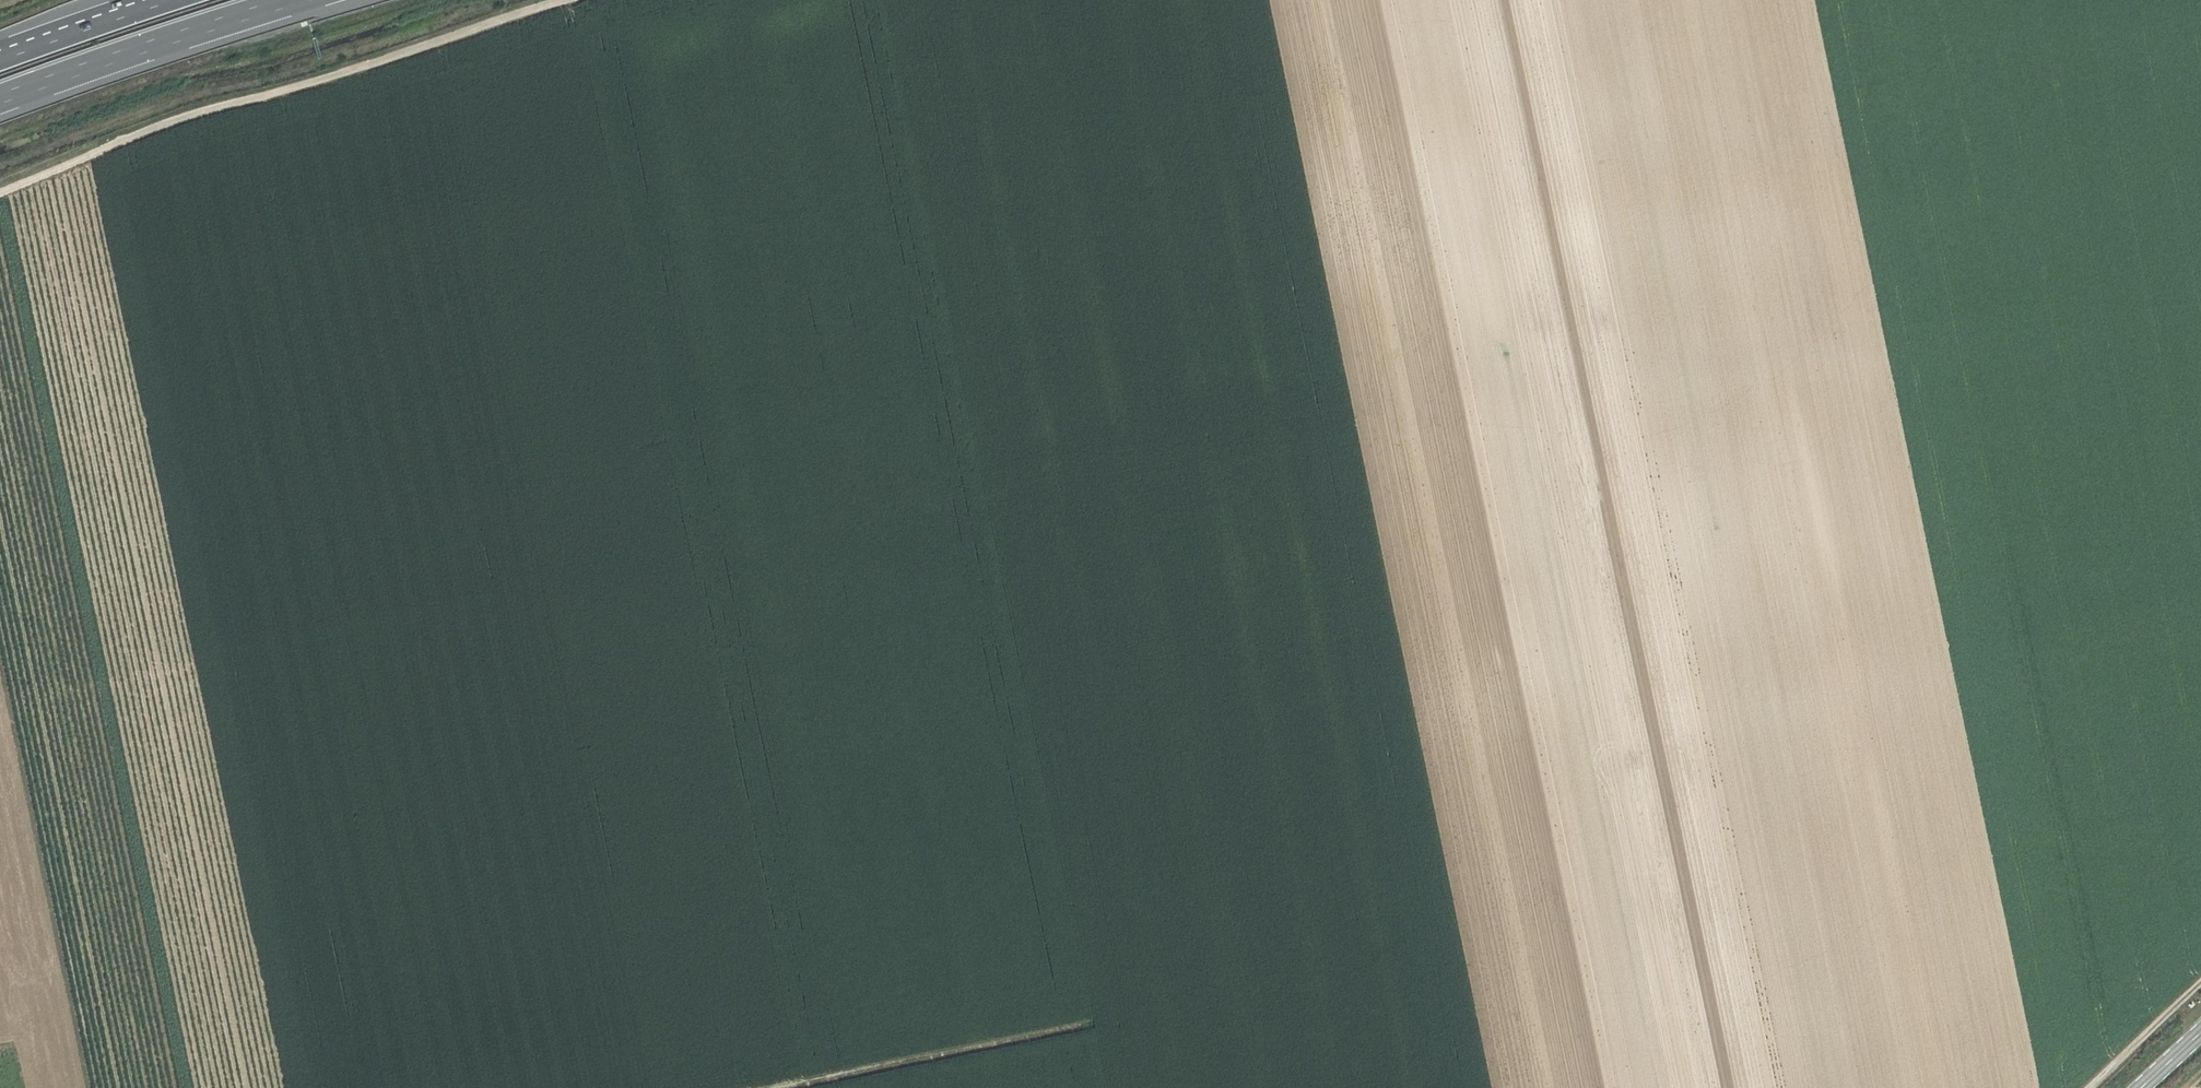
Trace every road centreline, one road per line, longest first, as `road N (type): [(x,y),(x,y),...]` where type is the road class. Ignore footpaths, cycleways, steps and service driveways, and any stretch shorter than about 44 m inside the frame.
road 1 (track): [(573,0),(192,116),(0,194)]
road 2 (motorway): [(0,94),(278,0)]
road 3 (track): [(803,1087),(1084,1029)]
road 4 (motorway): [(175,0),(0,62)]
road 5 (track): [(2200,988),(2094,1087)]

